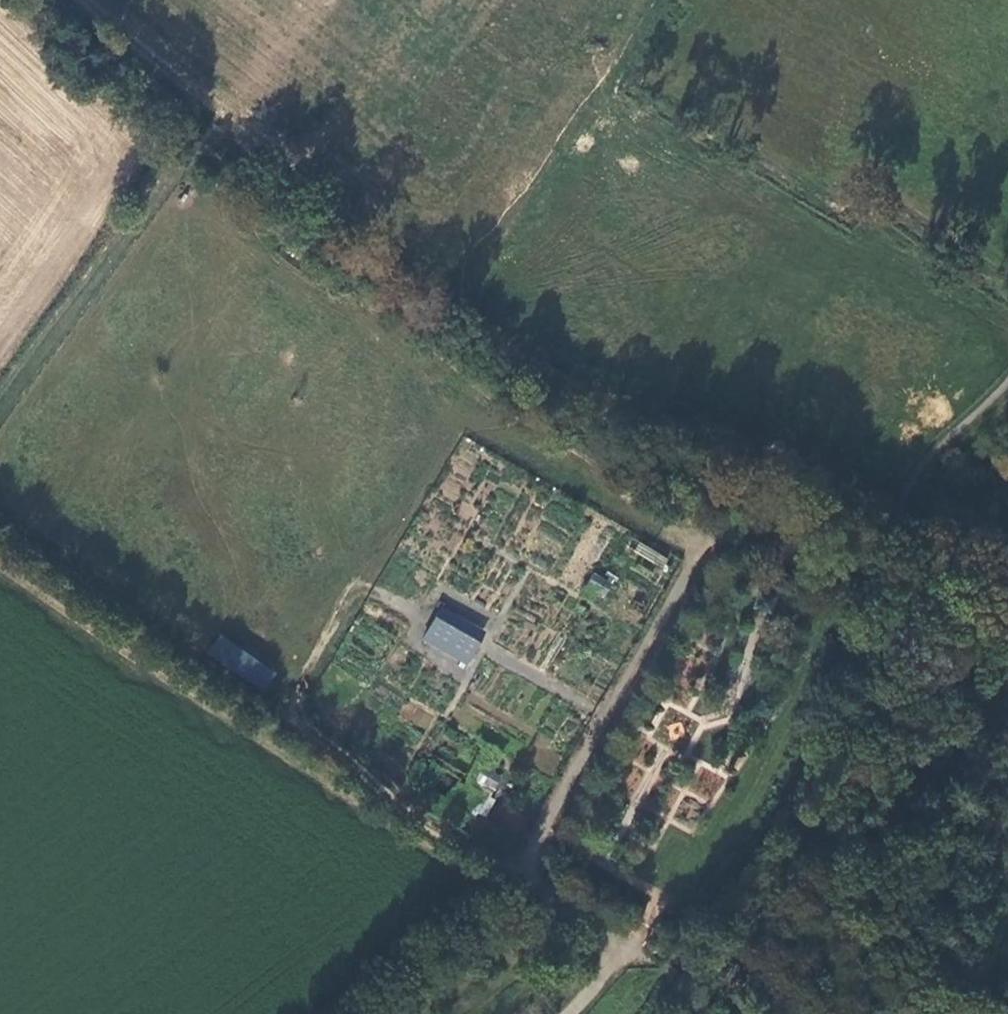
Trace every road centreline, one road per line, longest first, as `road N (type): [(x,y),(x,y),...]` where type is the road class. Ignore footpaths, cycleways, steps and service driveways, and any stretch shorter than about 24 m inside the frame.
road 1 (track): [(47,0),(204,141),(565,431),(657,454),(902,578)]
road 2 (track): [(0,512),(391,799),(522,876)]
road 3 (track): [(204,141),(0,416)]

